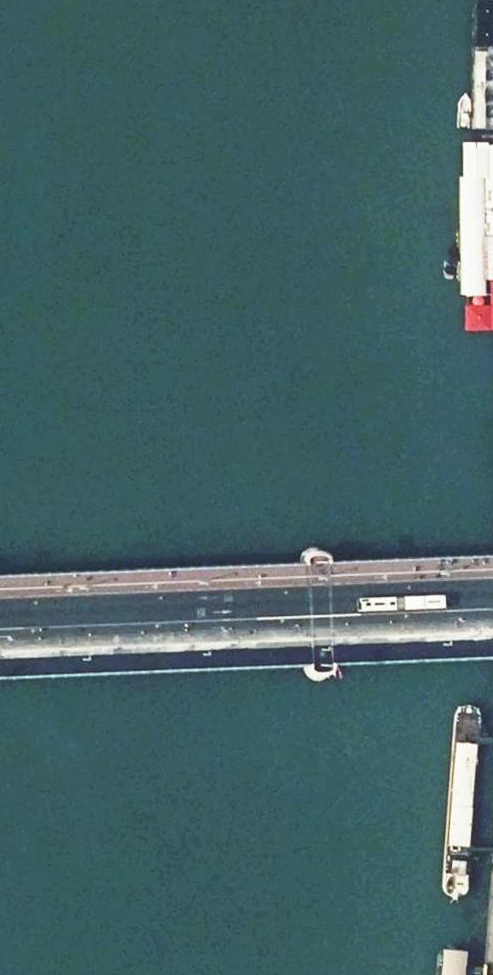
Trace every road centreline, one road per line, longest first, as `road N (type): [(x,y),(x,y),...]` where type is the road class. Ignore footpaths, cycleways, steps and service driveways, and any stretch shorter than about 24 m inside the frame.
road 1 (primary): [(0,639),(492,621)]

